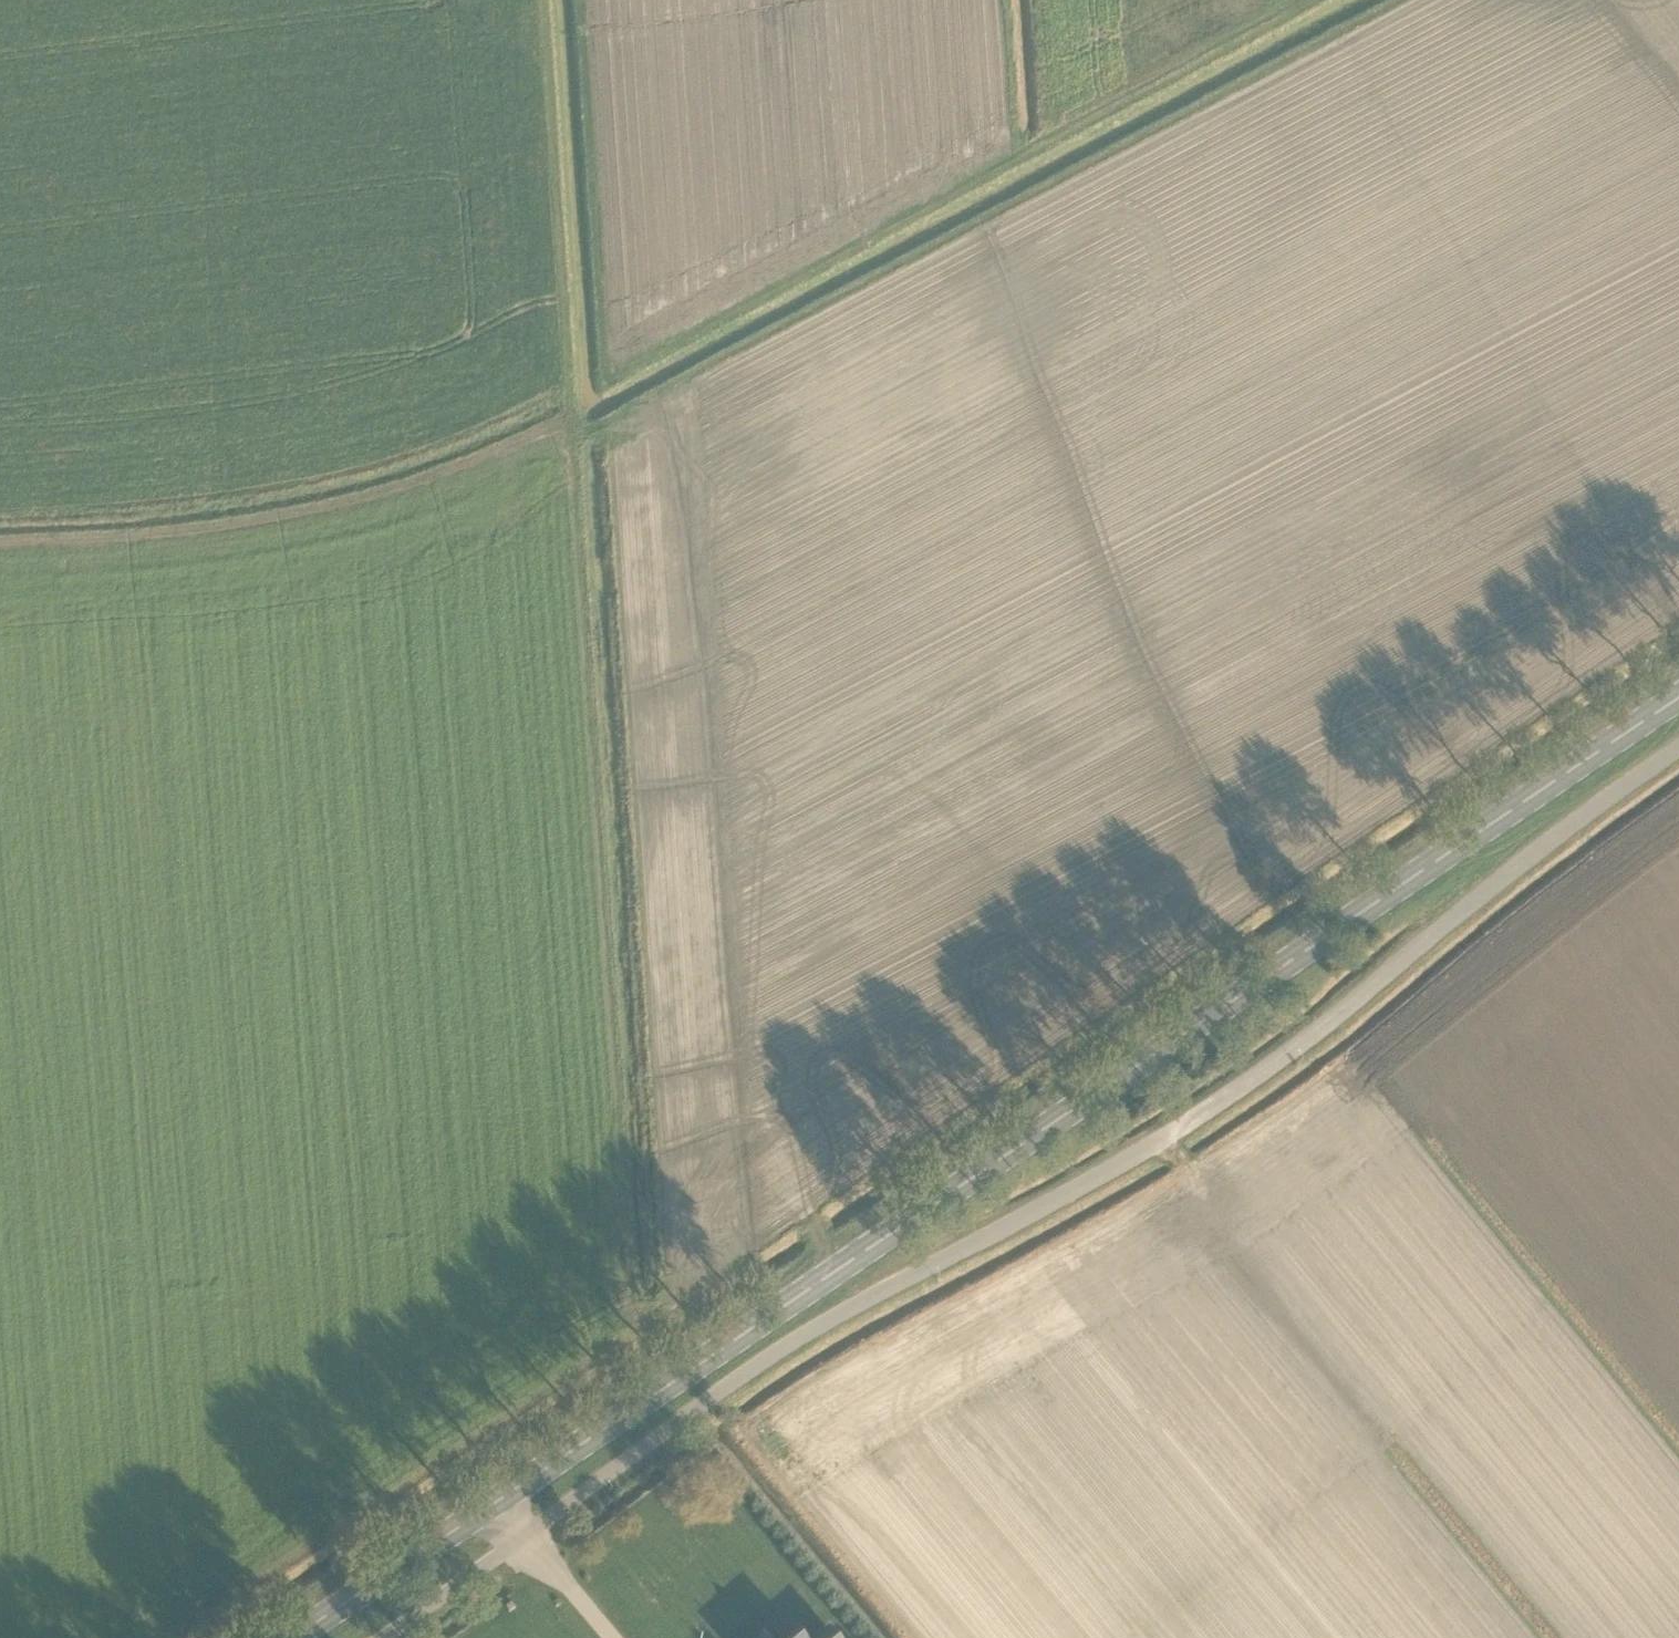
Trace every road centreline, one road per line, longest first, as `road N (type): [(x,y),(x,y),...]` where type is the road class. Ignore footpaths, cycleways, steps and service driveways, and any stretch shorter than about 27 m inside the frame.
road 1 (primary): [(289,1637),(1678,695)]
road 2 (unclassified): [(387,1637),(773,1354),(1201,1113),(1678,750)]

